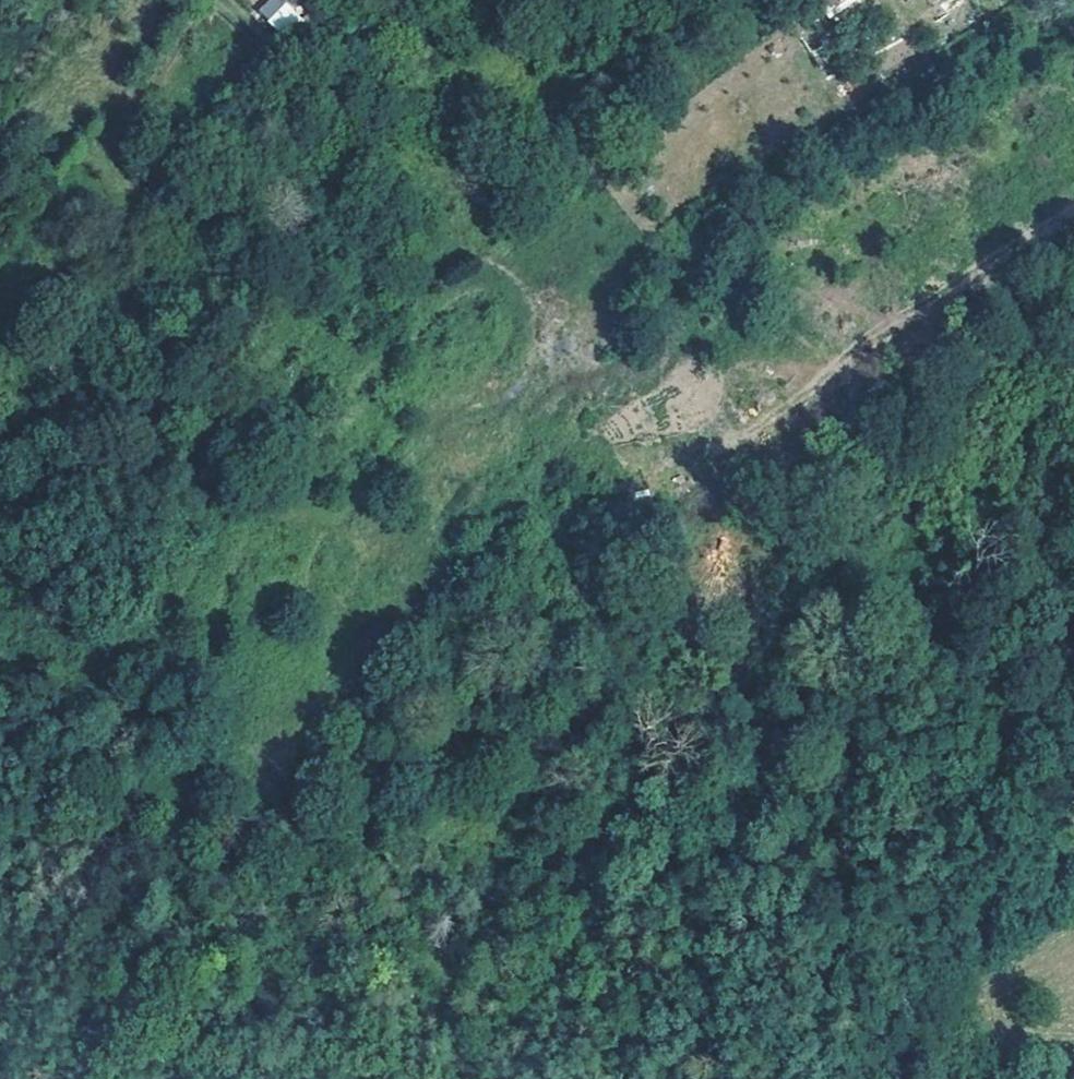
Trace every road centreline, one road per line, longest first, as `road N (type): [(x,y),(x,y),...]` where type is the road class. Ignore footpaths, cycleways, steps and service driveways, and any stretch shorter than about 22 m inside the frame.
road 1 (track): [(213,0),(385,151),(480,253)]

